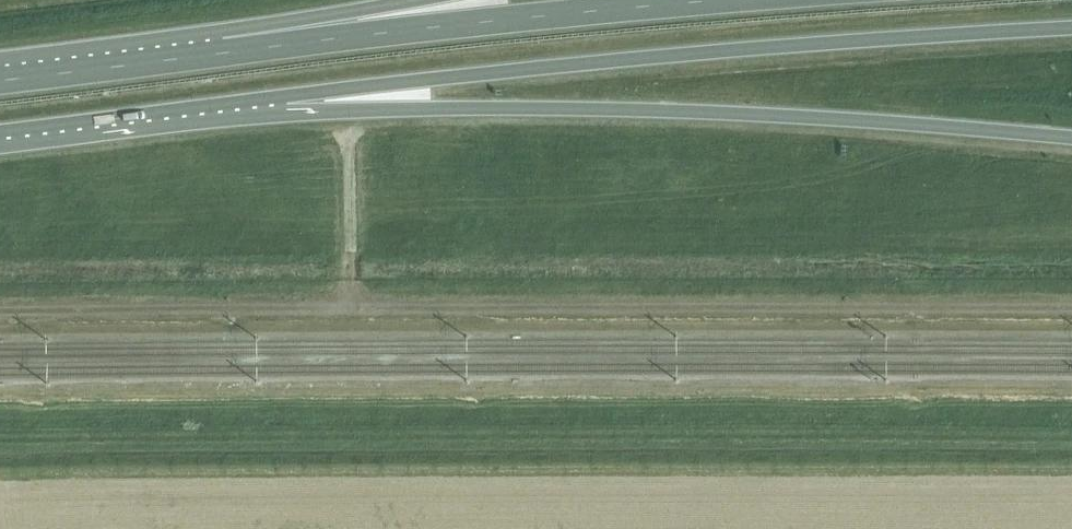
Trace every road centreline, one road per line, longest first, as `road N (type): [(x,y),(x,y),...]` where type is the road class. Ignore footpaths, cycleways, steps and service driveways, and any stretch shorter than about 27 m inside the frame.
road 1 (track): [(0,311),(1071,308)]
road 2 (trunk): [(286,95),(687,54),(1071,27)]
road 3 (trunk): [(286,95),(796,114),(1071,134)]
road 4 (trunk): [(636,0),(226,46)]
road 5 (trunk): [(0,130),(286,95)]
road 6 (trunk): [(226,46),(0,73)]
road 7 (trunk): [(433,0),(226,46)]
road 8 (track): [(346,101),(348,306)]

